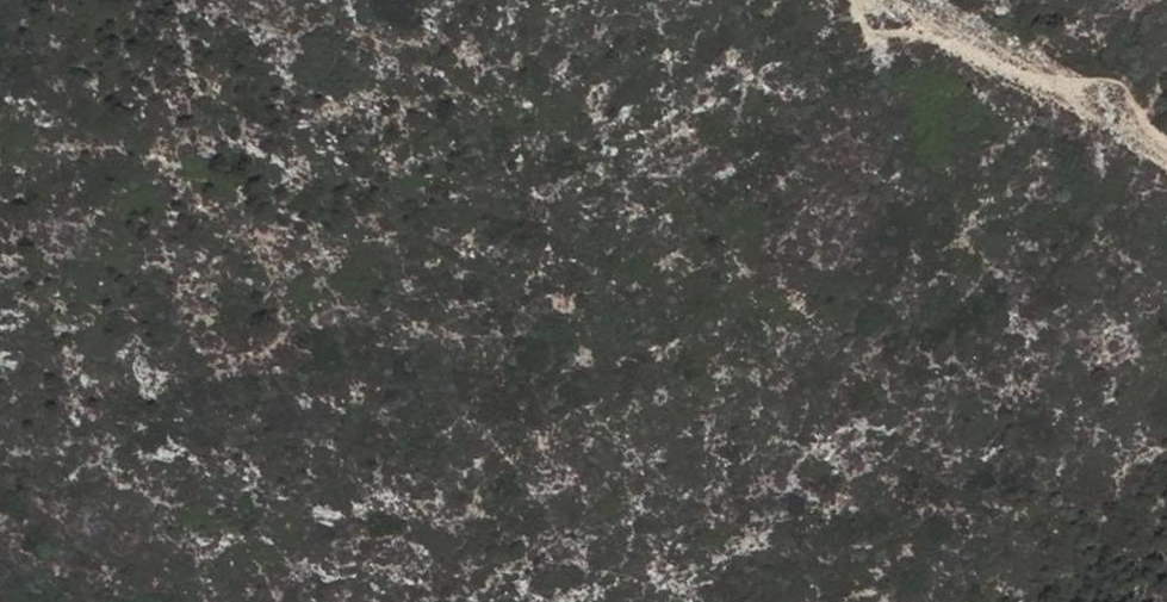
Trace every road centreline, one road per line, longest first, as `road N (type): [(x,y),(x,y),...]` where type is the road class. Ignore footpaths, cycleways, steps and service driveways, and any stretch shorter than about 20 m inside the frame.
road 1 (track): [(1166,129),(1109,81),(1070,82),(865,32),(858,0)]

